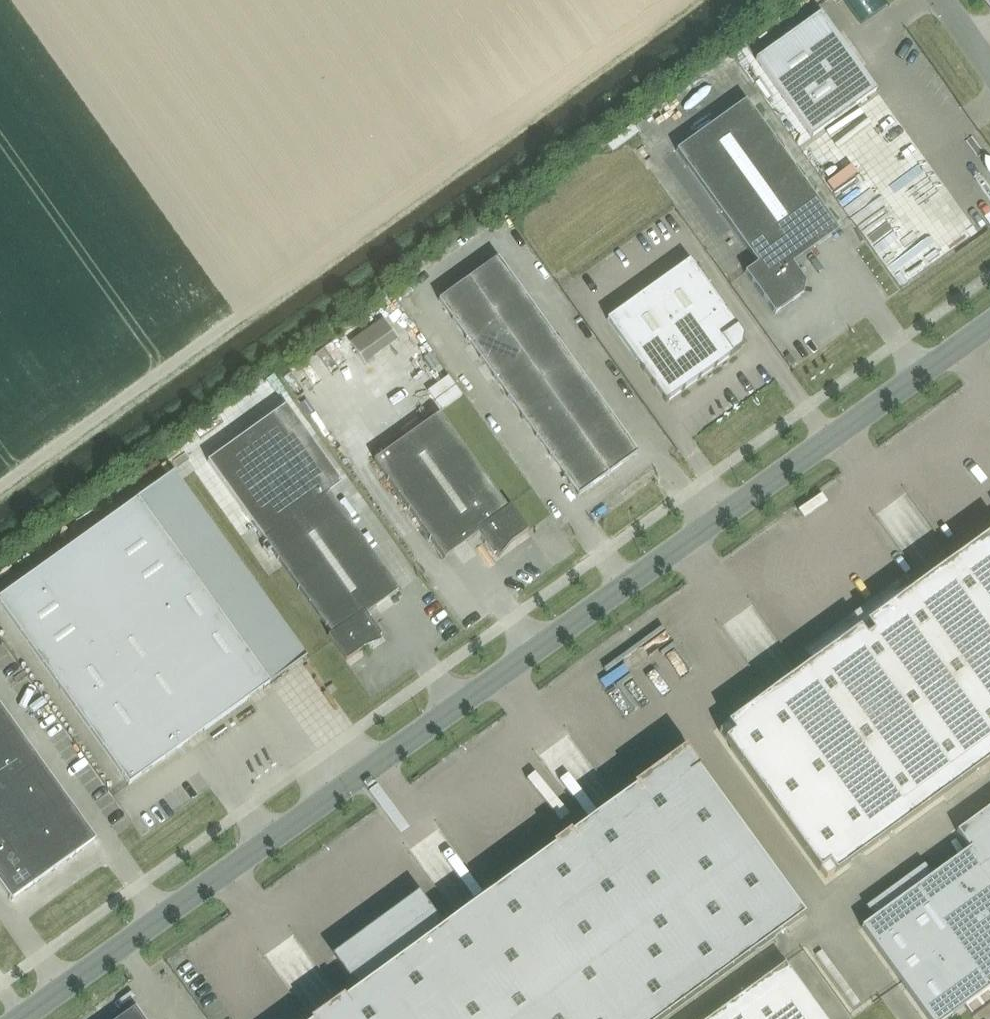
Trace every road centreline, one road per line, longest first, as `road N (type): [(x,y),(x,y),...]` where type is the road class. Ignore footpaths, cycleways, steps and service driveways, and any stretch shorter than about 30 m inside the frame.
road 1 (unclassified): [(989,323),(21,1018)]

